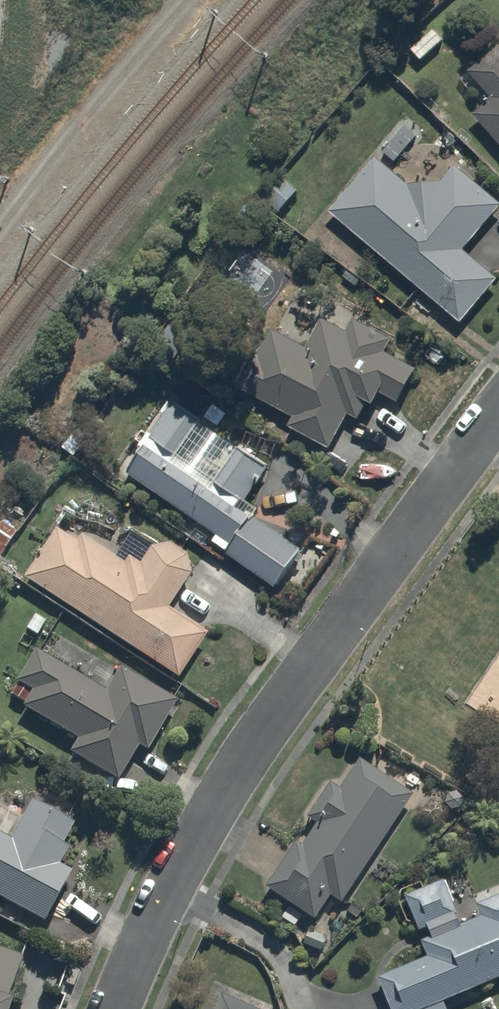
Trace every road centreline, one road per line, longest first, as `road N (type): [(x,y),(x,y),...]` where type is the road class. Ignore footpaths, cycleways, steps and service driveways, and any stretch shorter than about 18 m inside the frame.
road 1 (residential): [(498,409),(238,763),(117,1008)]
road 2 (track): [(0,257),(129,84),(205,0)]

